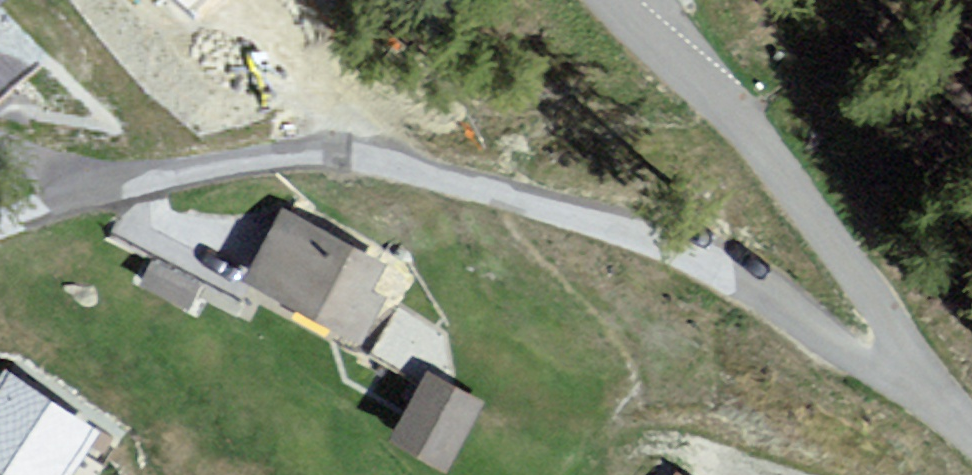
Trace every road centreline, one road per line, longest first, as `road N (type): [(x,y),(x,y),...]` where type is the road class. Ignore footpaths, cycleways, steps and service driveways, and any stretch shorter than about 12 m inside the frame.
road 1 (residential): [(922,371),(894,376),(869,365),(819,326),(667,236),(339,147),(129,175),(0,220)]
road 2 (unclassified): [(638,0),(814,213),(922,371)]

